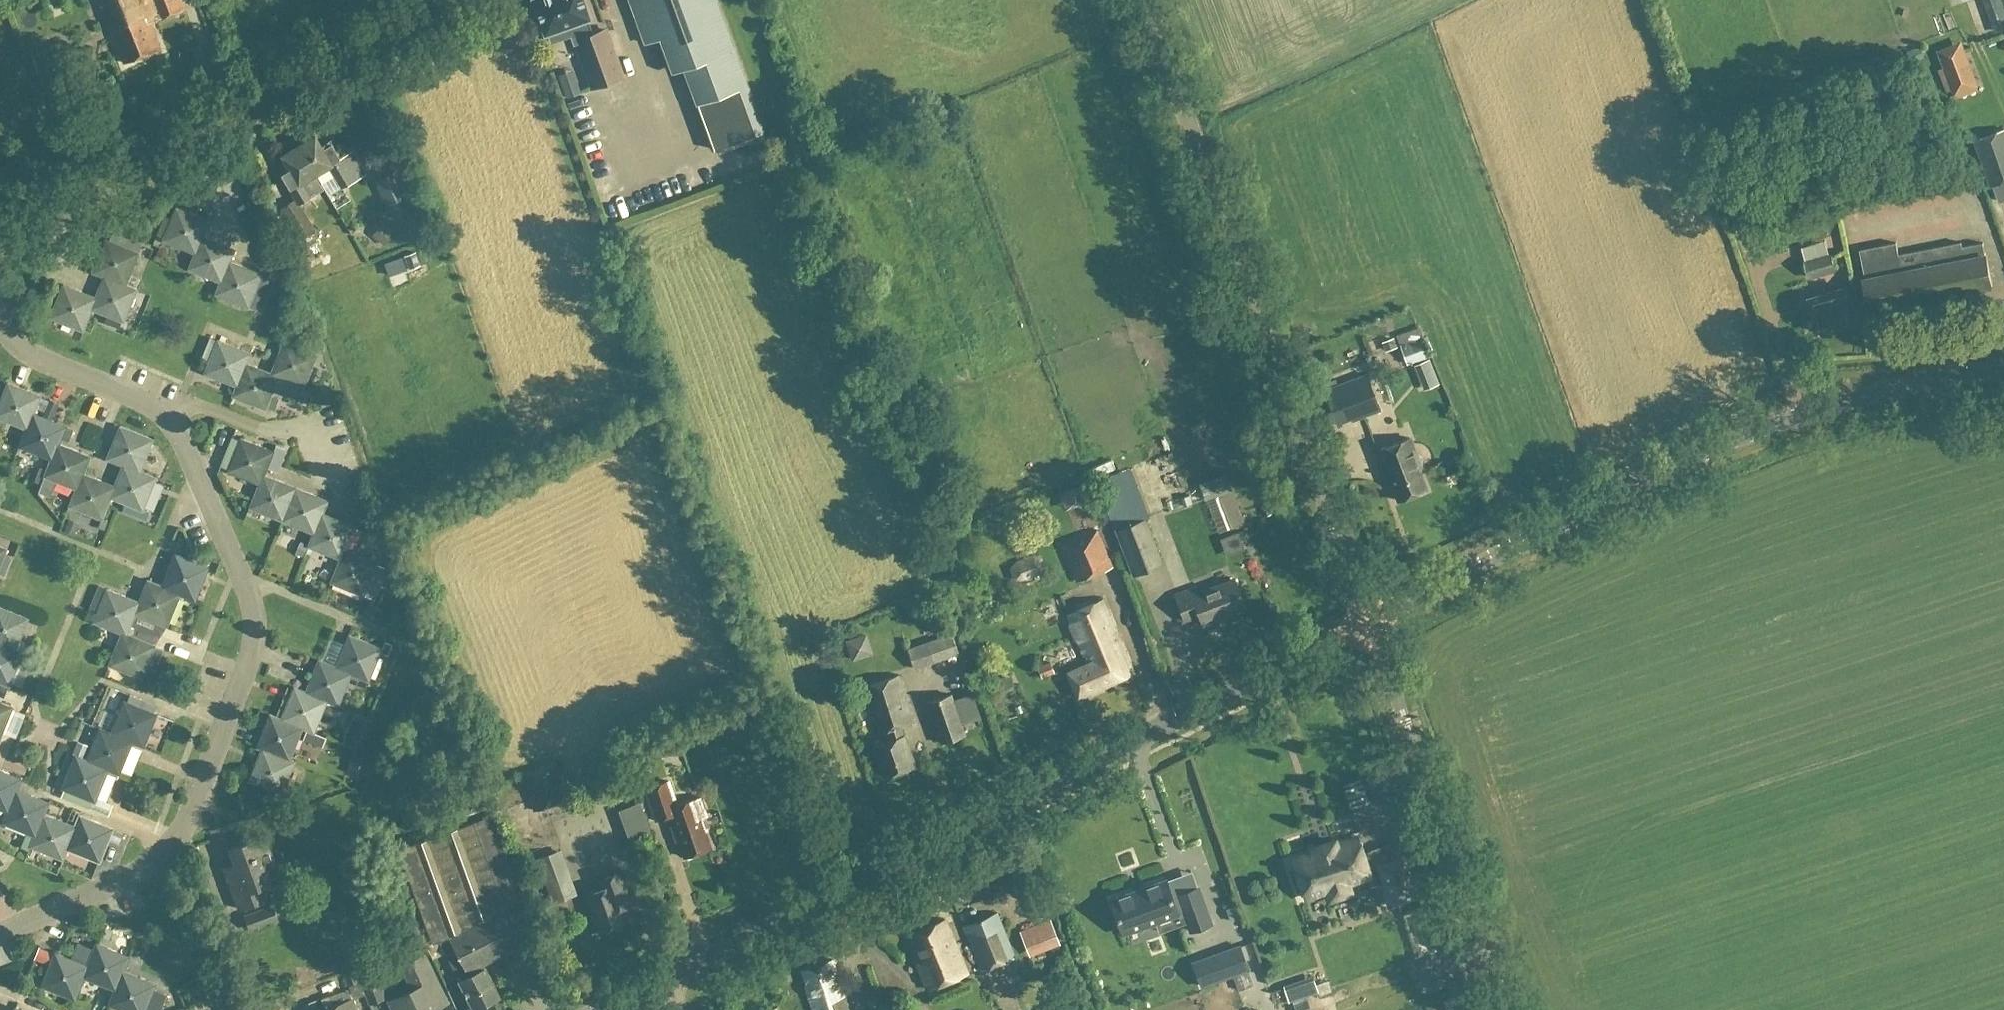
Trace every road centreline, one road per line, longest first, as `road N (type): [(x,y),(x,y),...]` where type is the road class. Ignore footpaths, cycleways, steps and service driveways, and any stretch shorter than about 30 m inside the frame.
road 1 (tertiary): [(603,1009),(1368,624)]
road 2 (residential): [(11,927),(134,876),(177,840),(249,657),(253,623),(228,546),(166,421),(140,400),(45,363),(0,327)]
road 3 (tertiary): [(1368,624),(1749,434),(1841,405),(2003,374)]
road 4 (unclassified): [(1368,624),(1143,0)]
road 5 (residential): [(0,249),(427,0)]
road 6 (unclassified): [(1507,1009),(1368,624)]

